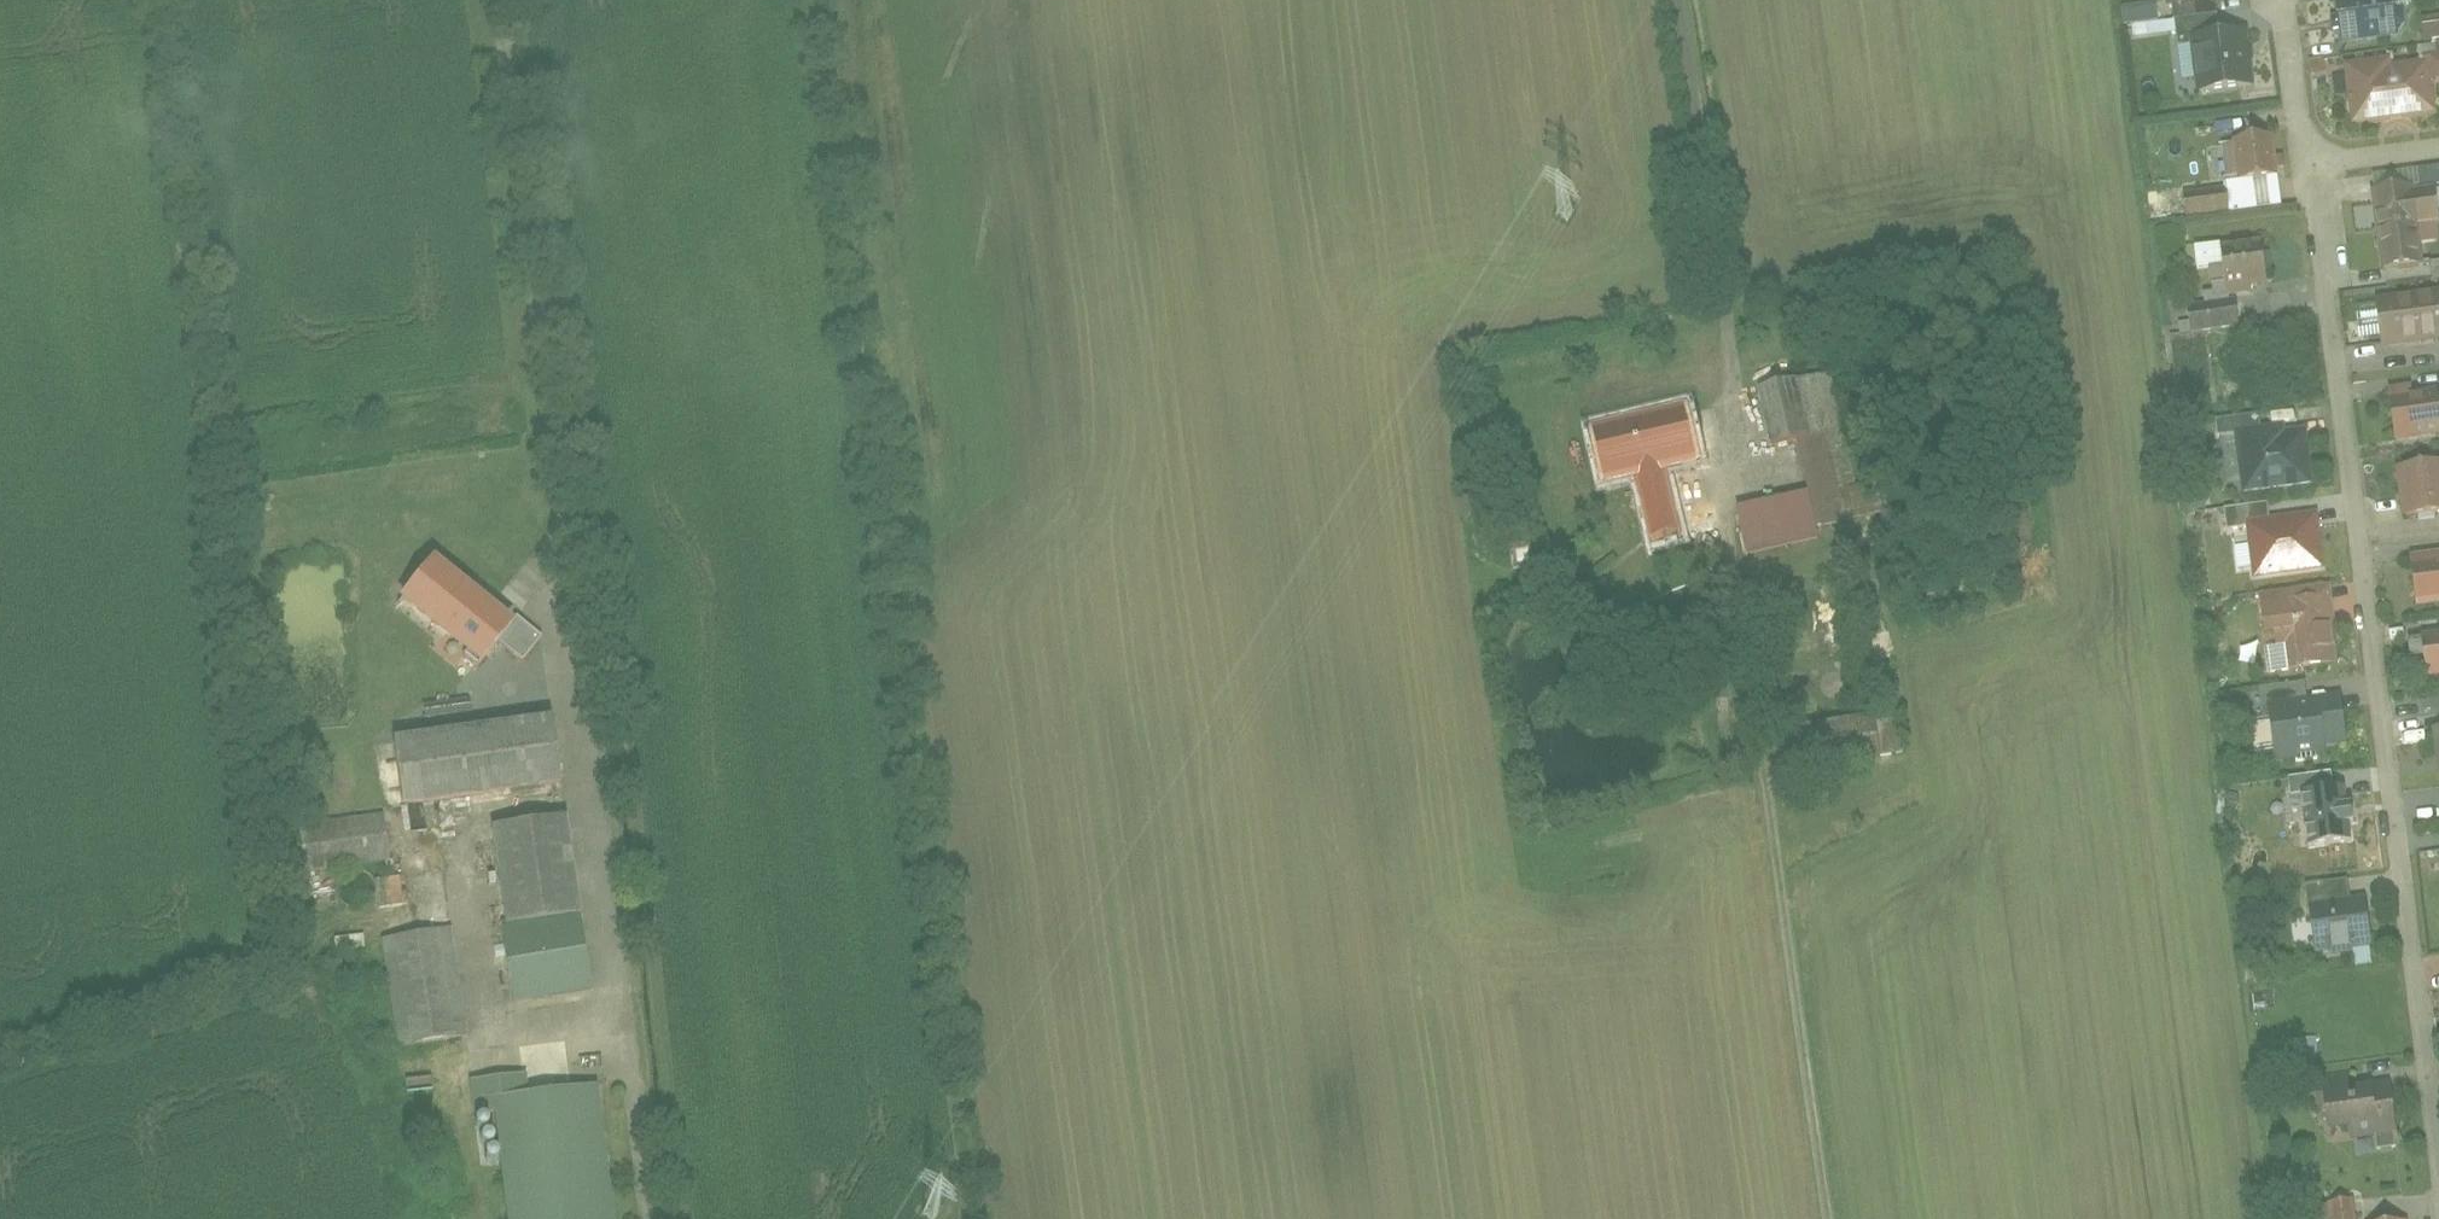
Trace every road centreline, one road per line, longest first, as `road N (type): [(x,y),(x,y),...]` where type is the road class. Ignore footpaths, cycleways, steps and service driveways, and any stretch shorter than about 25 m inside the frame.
road 1 (residential): [(2313,169),(2438,1179)]
road 2 (residential): [(2313,169),(2291,0)]
road 3 (residential): [(2438,151),(2313,169)]

